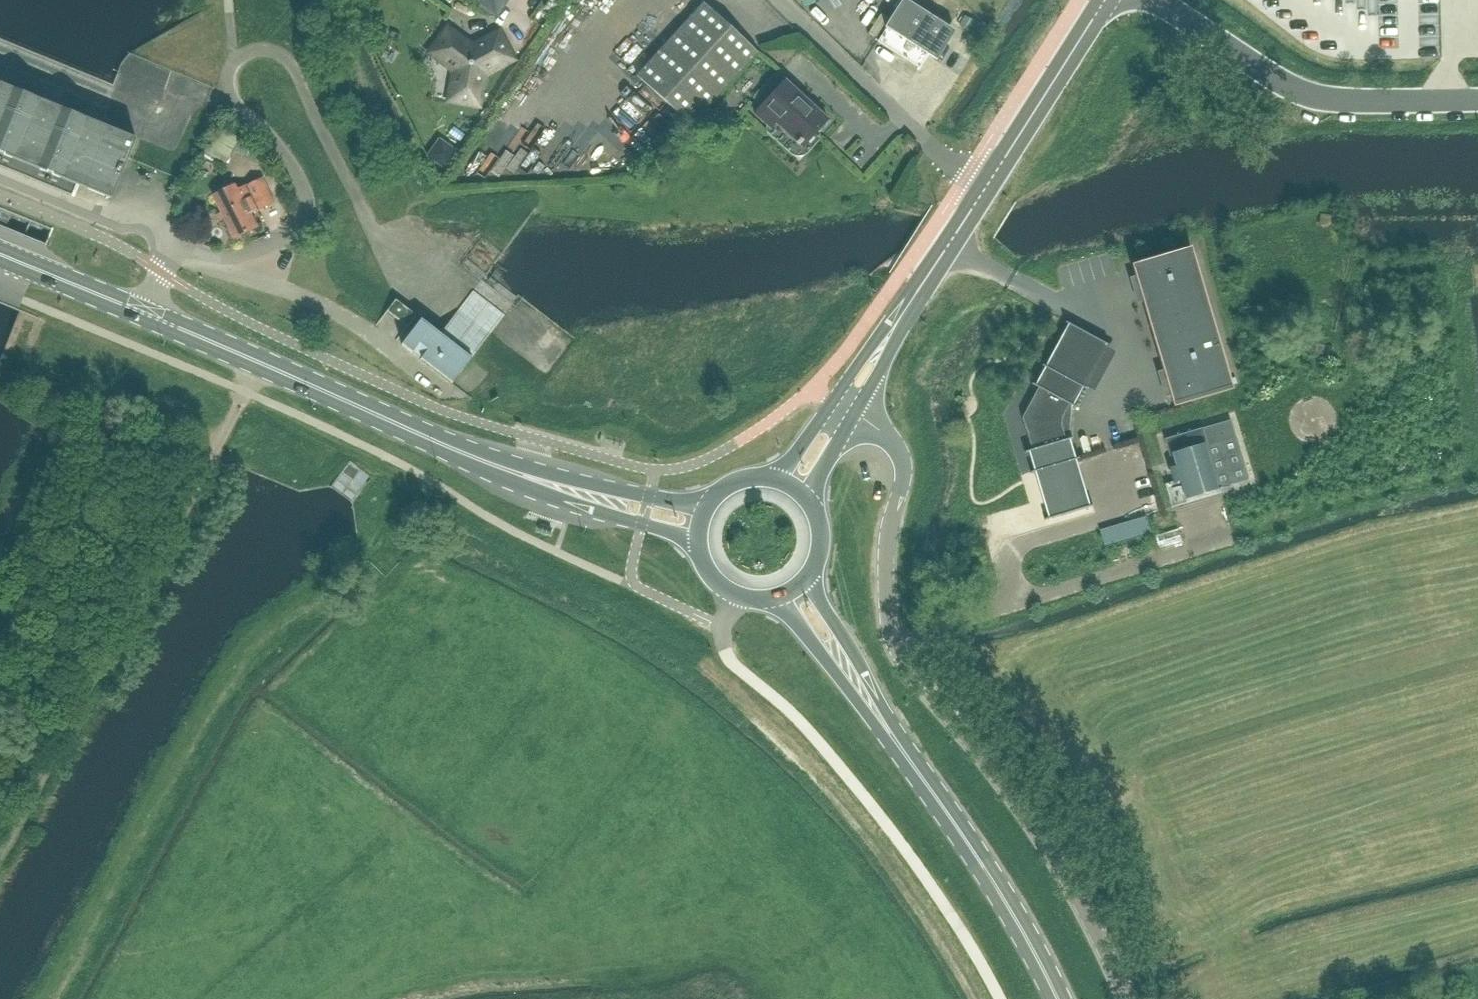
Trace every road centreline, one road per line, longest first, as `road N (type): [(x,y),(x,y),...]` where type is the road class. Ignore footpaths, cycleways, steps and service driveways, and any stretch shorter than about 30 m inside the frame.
road 1 (unclassified): [(1125,998),(1079,902),(1023,811),(897,651),(885,558),(903,468),(890,442),(854,414)]
road 2 (track): [(0,853),(257,363)]
road 3 (primary): [(570,494),(143,314)]
road 4 (unclassified): [(234,66),(229,97),(288,163),(302,215),(284,238),(240,256),(170,246),(143,314)]
road 5 (tertiary): [(1477,101),(1355,103),(1296,92),(1157,0)]
road 6 (primary): [(1057,998),(991,881),(898,747)]
road 7 (unclassified): [(778,0),(940,157),(985,187)]
road 8 (tertiary): [(985,187),(1106,0)]
road 9 (primary): [(771,600),(885,741),(898,747)]
road 10 (primary): [(898,747),(898,733),(809,575)]
road 11 (tertiary): [(892,330),(985,187)]
road 12 (primary): [(143,314),(0,255)]
road 13 (primary): [(711,501),(570,494)]
road 14 (primary): [(570,494),(698,547)]

